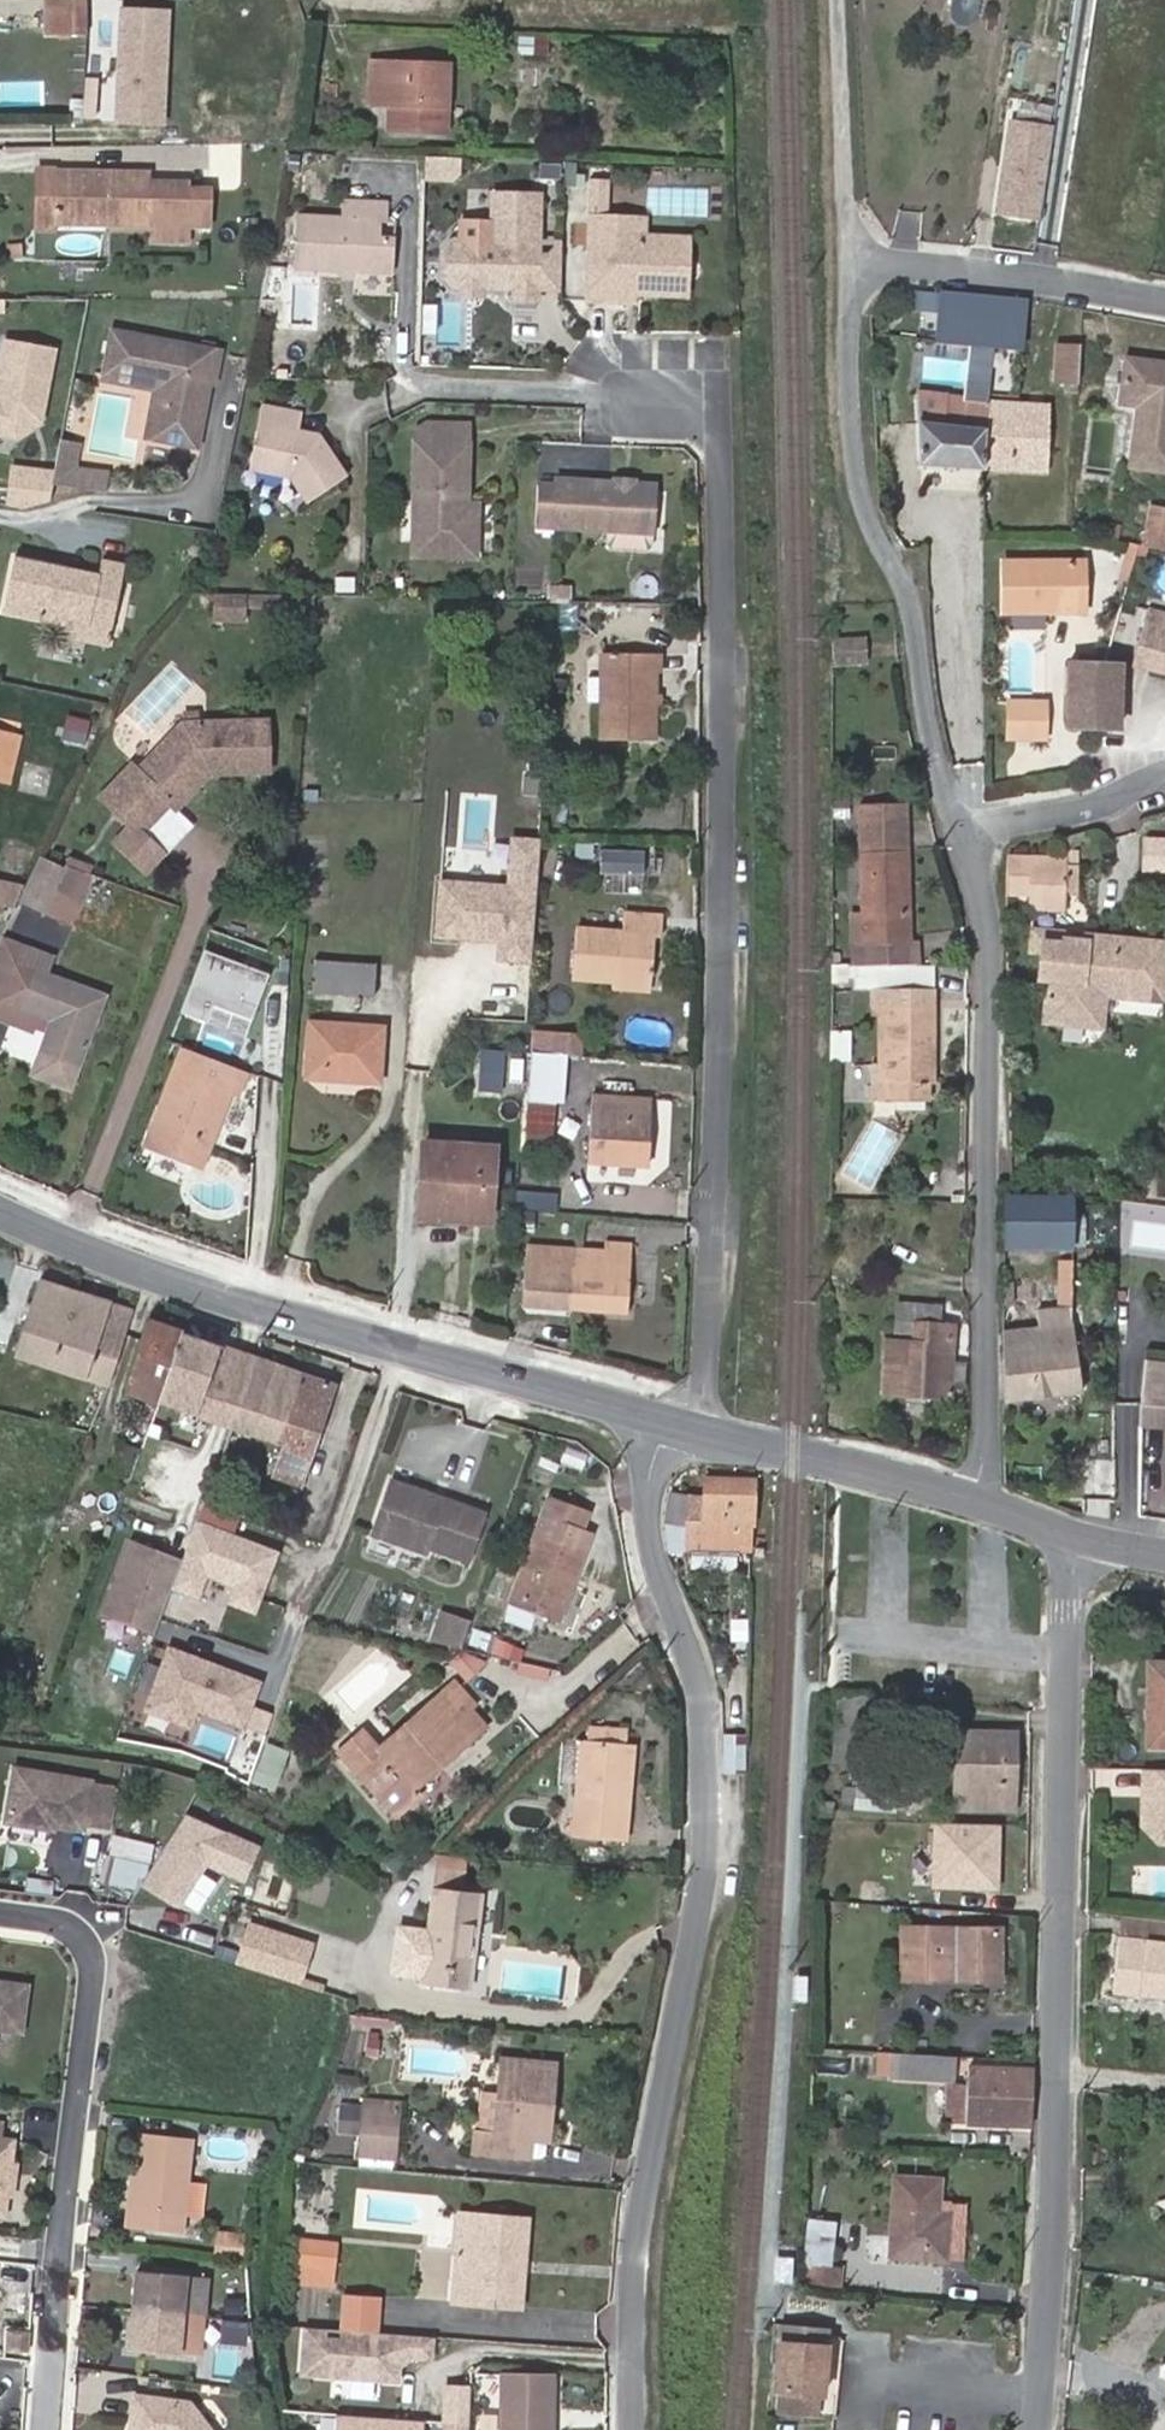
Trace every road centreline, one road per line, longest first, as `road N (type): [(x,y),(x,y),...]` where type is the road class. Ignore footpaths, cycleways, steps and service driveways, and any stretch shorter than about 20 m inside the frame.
road 1 (residential): [(704,1433),(738,400),(632,395)]
road 2 (residential): [(642,2429),(637,2315),(723,1755),(651,1539),(653,1421)]
road 3 (residential): [(1034,2429),(1050,2339),(1066,1616),(1084,1538)]
road 4 (tertiary): [(653,1421),(143,1271),(0,1212)]
road 5 (residential): [(980,1500),(989,954),(963,836)]
road 6 (residential): [(0,1909),(91,1924),(47,2429)]
road 7 (residential): [(963,836),(931,737),(914,620),(869,522),(853,454),(851,264)]
road 8 (residential): [(1164,298),(1070,281),(851,264)]
road 9 (tertiary): [(980,1500),(881,1469),(704,1433)]
road 10 (track): [(851,264),(837,0)]
road 11 (residential): [(1164,783),(963,836)]

